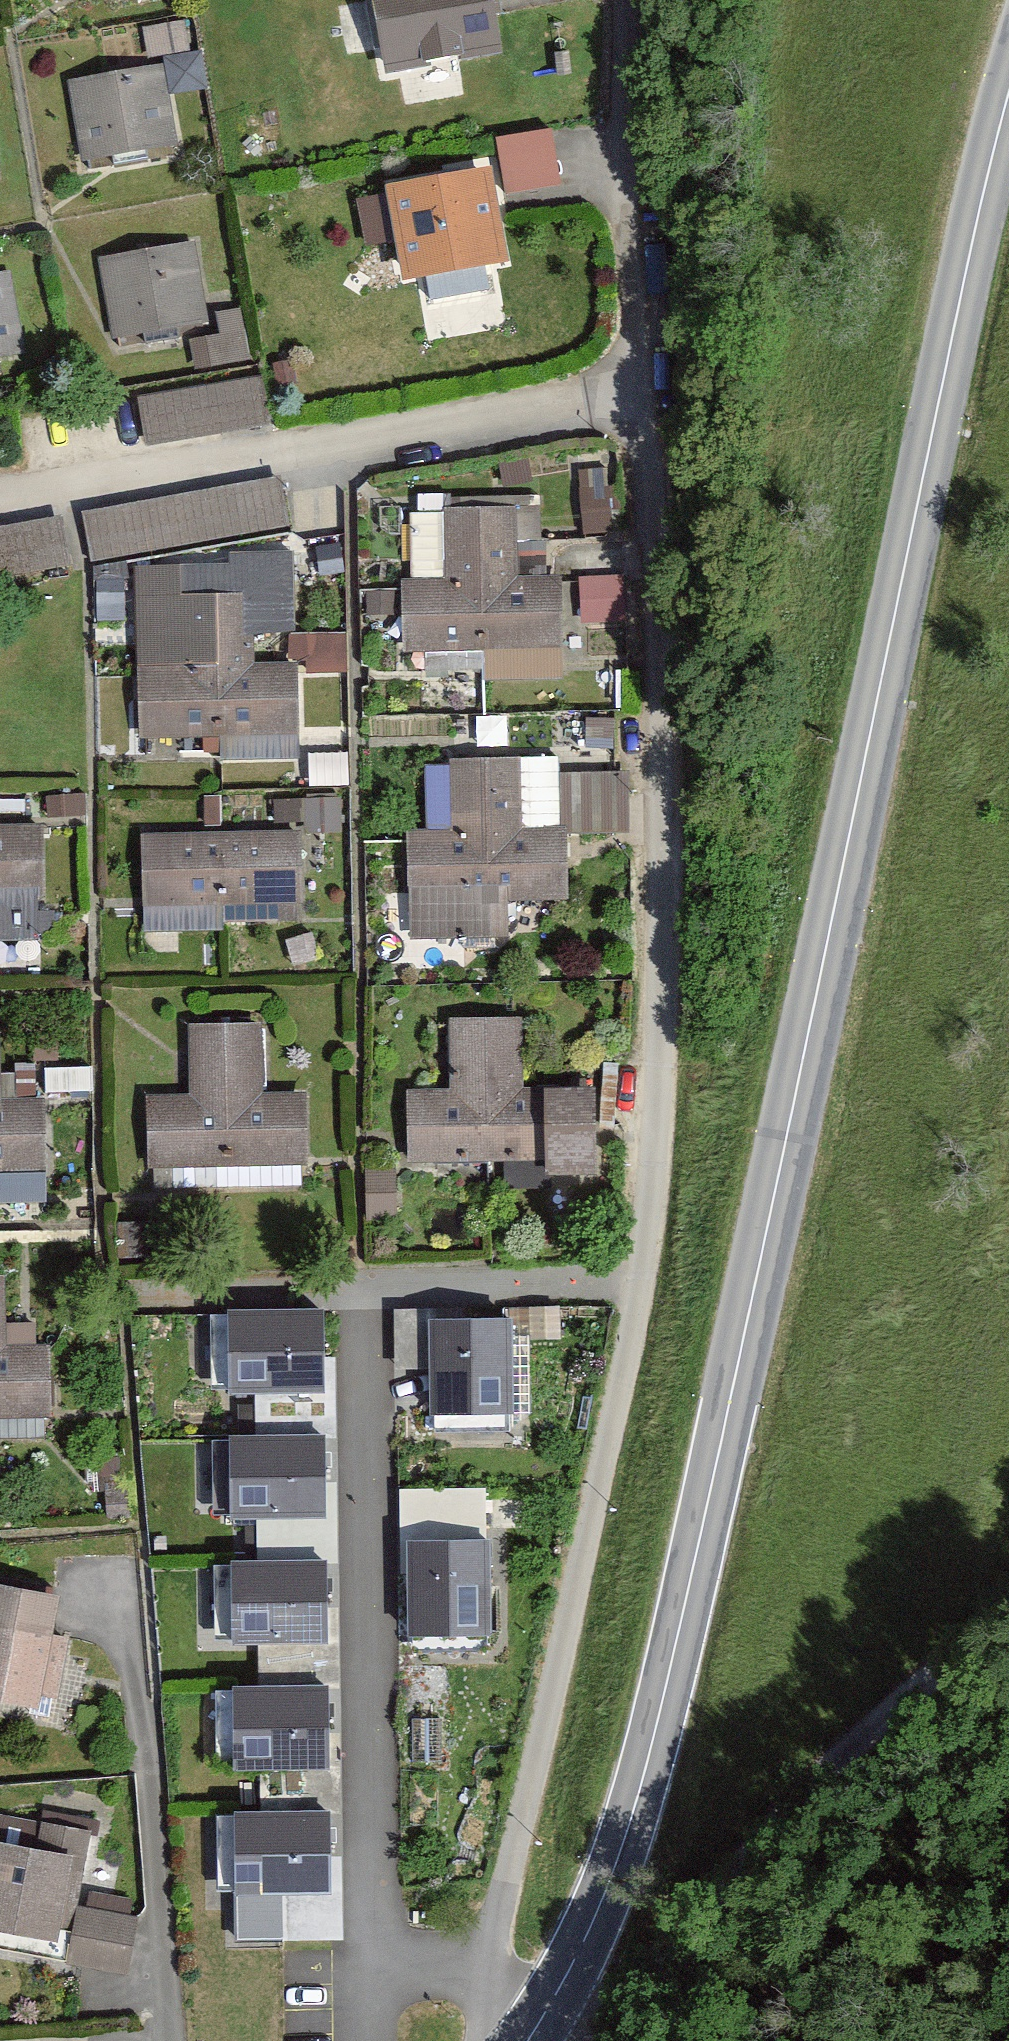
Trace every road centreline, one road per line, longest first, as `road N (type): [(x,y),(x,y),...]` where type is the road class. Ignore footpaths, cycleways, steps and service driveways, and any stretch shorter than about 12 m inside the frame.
road 1 (secondary): [(1008,98),(989,160),(662,1705),(606,1891),(528,2040)]
road 2 (residential): [(642,1279),(661,922),(664,498),(655,390)]
road 3 (residential): [(488,1989),(400,1968),(378,1954),(362,1289)]
road 4 (residential): [(488,1989),(506,1875),(642,1279)]
road 5 (residential): [(655,390),(24,499),(0,497)]
road 6 (track): [(1008,1616),(840,1760),(640,1983),(601,2011),(546,2012)]
road 7 (residential): [(655,390),(632,0)]
road 8 (residential): [(362,1289),(642,1279)]
road 9 (residential): [(135,1297),(362,1289)]

